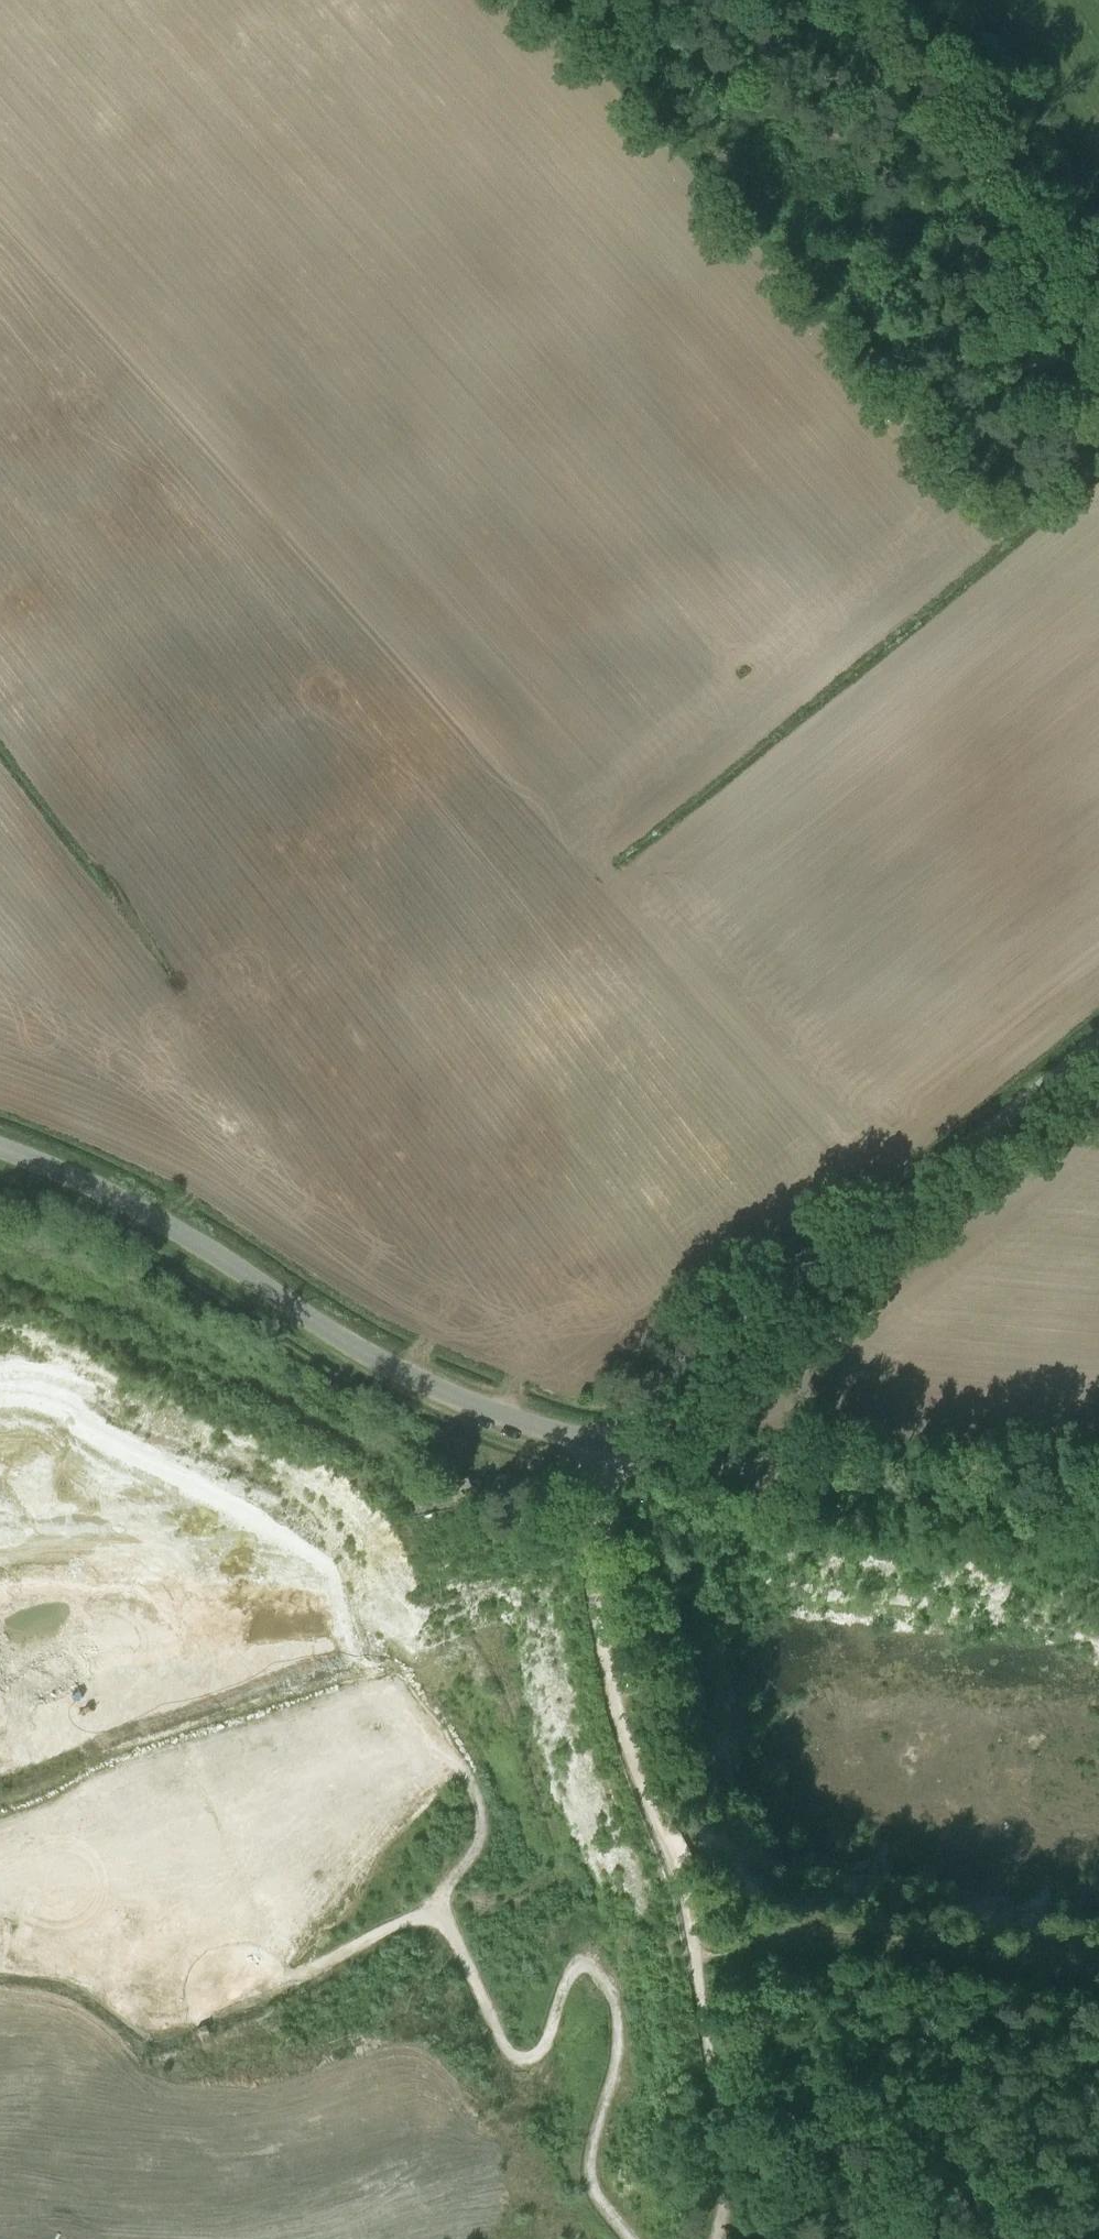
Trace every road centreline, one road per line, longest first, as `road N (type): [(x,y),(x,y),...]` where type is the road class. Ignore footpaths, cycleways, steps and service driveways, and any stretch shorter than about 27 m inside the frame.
road 1 (tertiary): [(613,1448),(427,1385),(62,1169),(0,1145)]
road 2 (unclassified): [(613,1448),(857,1235),(1098,1041)]
road 3 (tertiary): [(1098,1505),(613,1448)]

